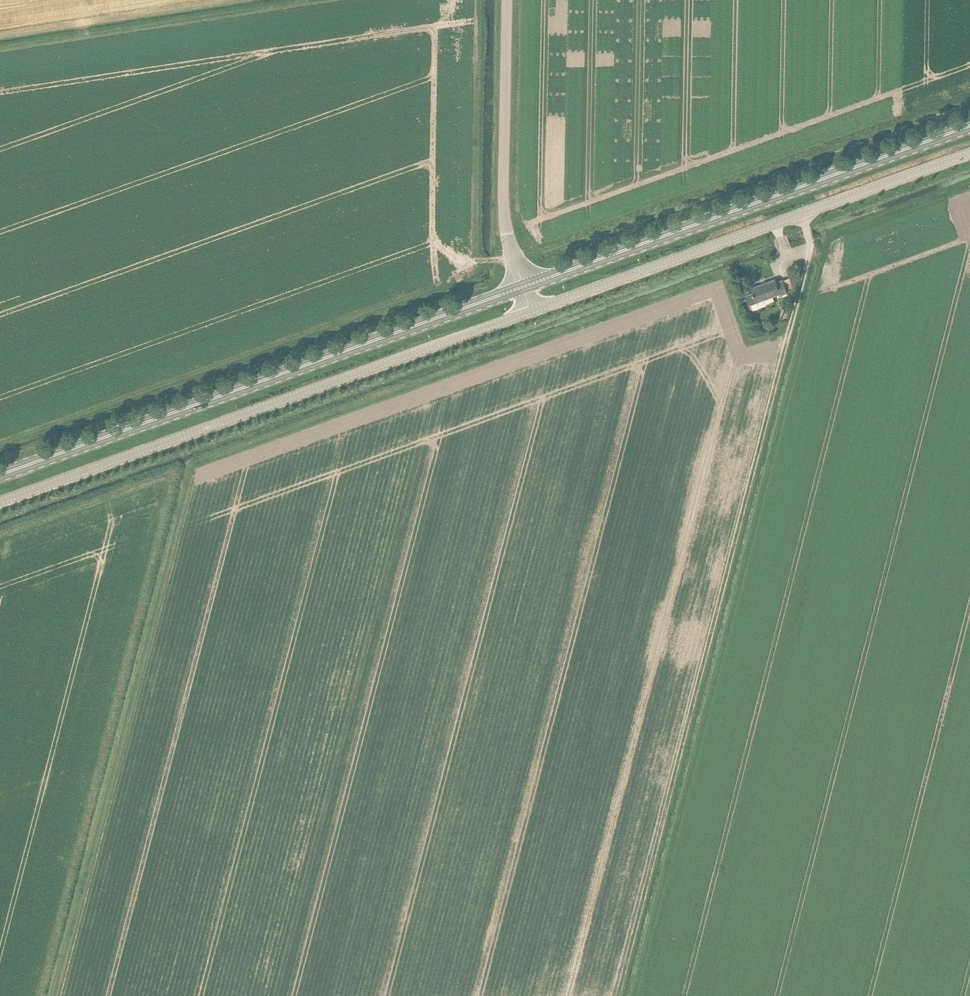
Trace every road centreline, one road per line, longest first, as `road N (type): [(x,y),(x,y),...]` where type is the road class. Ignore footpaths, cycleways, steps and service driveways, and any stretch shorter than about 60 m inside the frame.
road 1 (track): [(617,995),(807,260),(800,214)]
road 2 (unclassified): [(532,310),(0,501)]
road 3 (secondary): [(0,475),(523,287)]
road 4 (secondary): [(523,287),(969,126)]
road 5 (unclassified): [(969,152),(532,310)]
road 6 (unclassified): [(523,287),(503,213),(506,0)]

